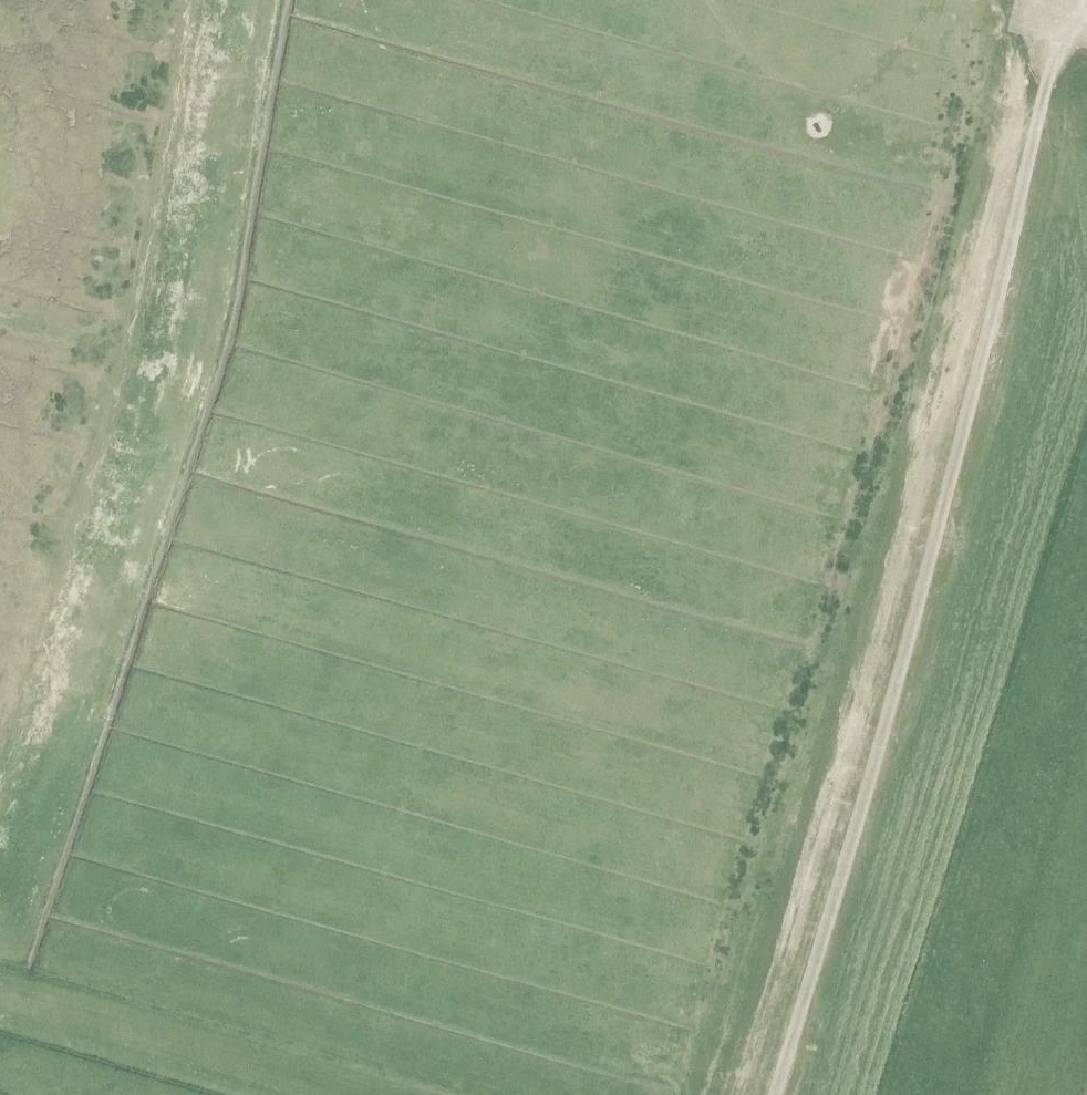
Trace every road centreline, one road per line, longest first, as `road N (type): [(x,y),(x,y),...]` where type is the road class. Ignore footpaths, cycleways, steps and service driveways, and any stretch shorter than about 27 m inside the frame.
road 1 (track): [(776,1094),(929,568),(1055,43),(1086,2)]

